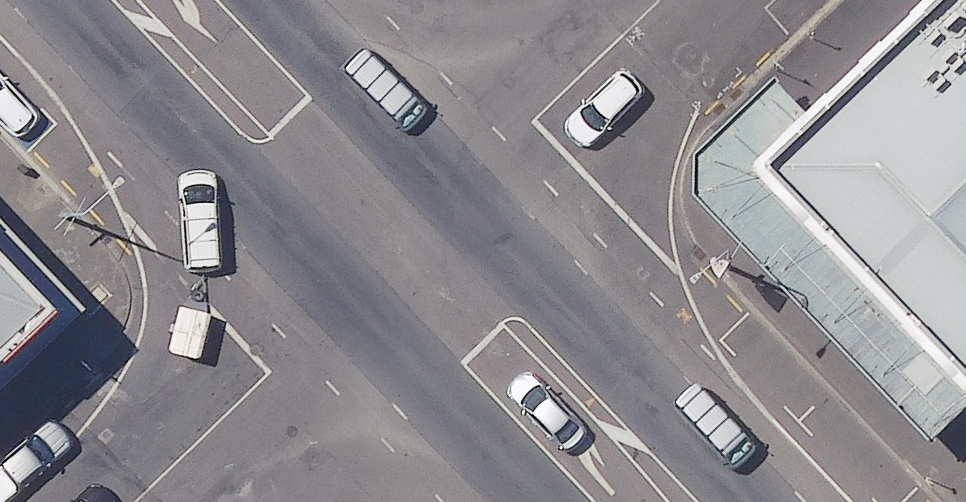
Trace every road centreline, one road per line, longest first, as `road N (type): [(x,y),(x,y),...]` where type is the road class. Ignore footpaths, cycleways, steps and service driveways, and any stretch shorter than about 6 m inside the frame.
road 1 (secondary): [(680,501),(516,318),(406,247)]
road 2 (secondary): [(406,247),(266,142),(130,0)]
road 3 (unclassified): [(136,501),(406,247)]
road 4 (unclassified): [(406,247),(665,0)]

